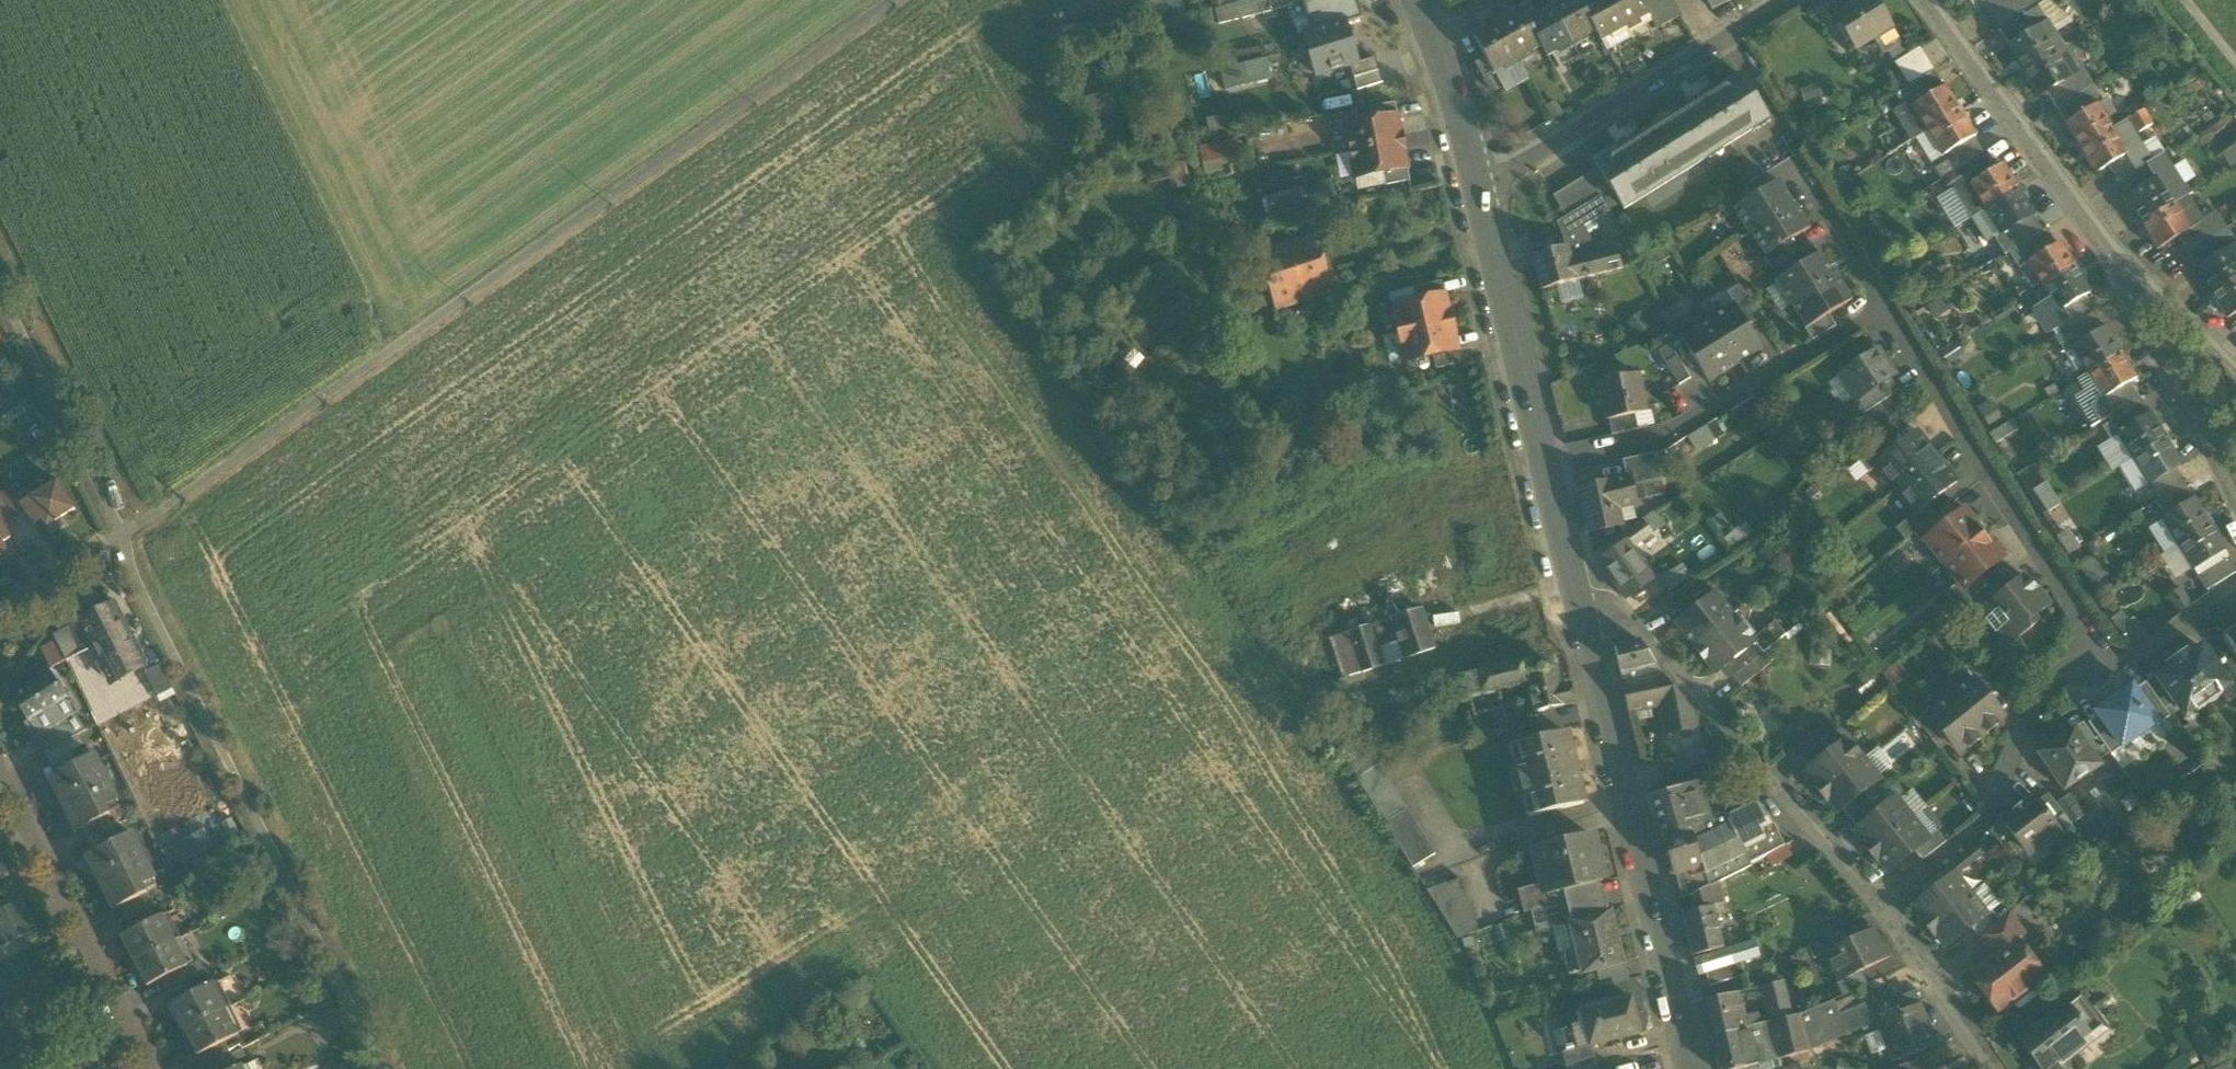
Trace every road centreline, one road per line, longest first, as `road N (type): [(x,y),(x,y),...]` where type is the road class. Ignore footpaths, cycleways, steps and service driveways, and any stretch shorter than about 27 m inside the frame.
road 1 (track): [(124,532),(888,0)]
road 2 (tertiary): [(1576,592),(1692,1068)]
road 3 (residential): [(1576,592),(1650,638),(1875,909)]
road 4 (residential): [(1886,308),(1669,433),(1544,468)]
road 5 (residential): [(1921,0),(2134,284)]
road 6 (residential): [(2092,647),(2027,721),(1988,822),(1875,909)]
road 7 (residential): [(1473,182),(1767,11)]
road 8 (residential): [(152,1068),(0,773)]
road 9 (tertiary): [(1473,182),(1544,468)]
road 10 (residential): [(2134,284),(2150,339),(2235,496)]
road 11 (residential): [(1991,480),(1886,308)]
road 12 (residential): [(1875,909),(1990,1068)]
road 13 (residential): [(1991,480),(2092,647)]
road 14 (tertiary): [(1414,0),(1473,182)]
road 15 (residential): [(2235,583),(2131,660),(2092,647)]
road 16 (residential): [(0,611),(124,532)]
road 17 (residential): [(1886,308),(1816,194)]
road 18 (residential): [(2134,284),(2177,311),(2235,367)]
road 19 (tertiary): [(1544,468),(1576,592)]

